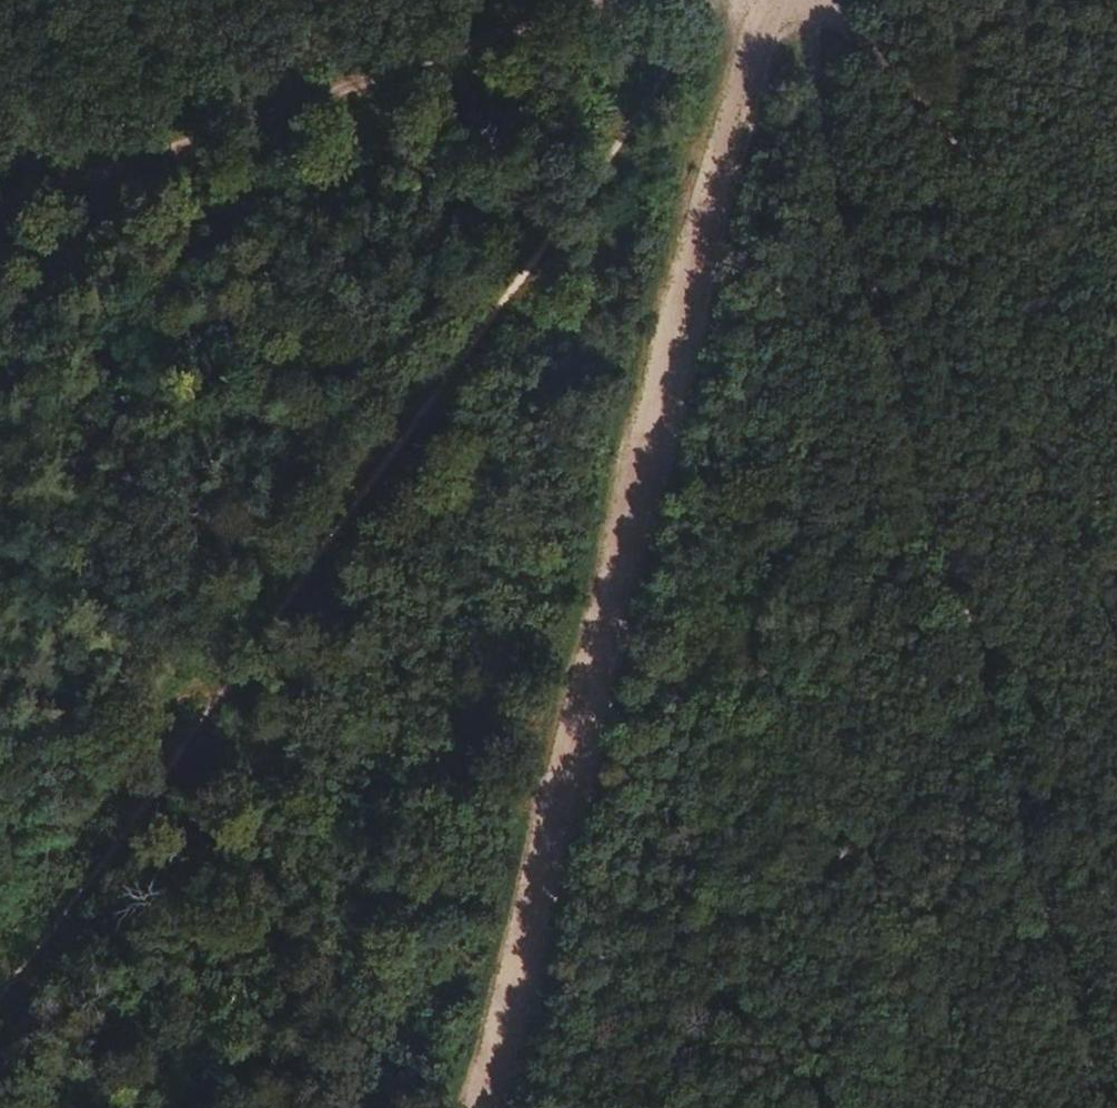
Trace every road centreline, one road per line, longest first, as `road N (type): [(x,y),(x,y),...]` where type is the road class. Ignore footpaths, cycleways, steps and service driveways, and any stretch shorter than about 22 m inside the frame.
road 1 (track): [(732,0),(0,991)]
road 2 (track): [(0,212),(590,0)]

